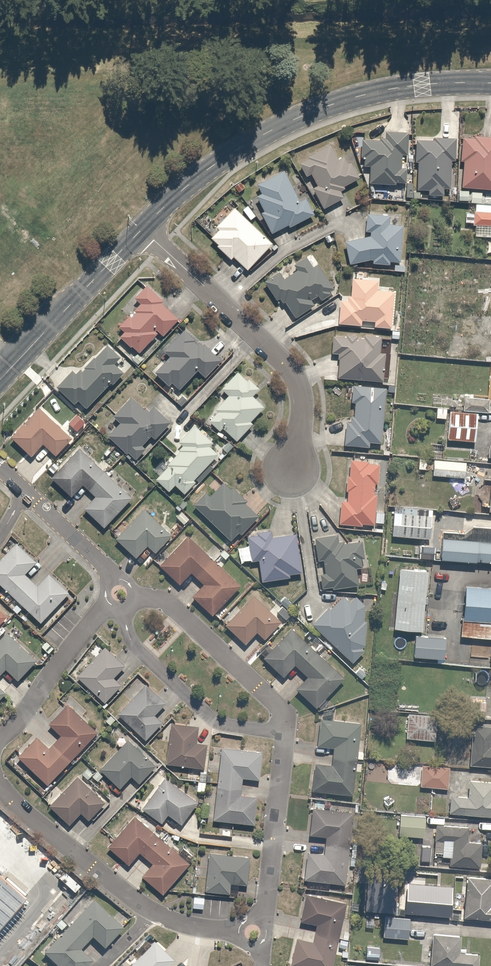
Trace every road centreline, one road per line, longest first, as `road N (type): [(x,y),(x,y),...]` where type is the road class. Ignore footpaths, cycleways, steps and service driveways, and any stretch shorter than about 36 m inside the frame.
road 1 (residential): [(142,229),(213,166),(298,118),(393,89),(490,83)]
road 2 (residential): [(142,229),(292,376),(301,405),(290,465)]
road 3 (residential): [(283,736),(229,726),(197,708),(129,633),(123,607)]
road 4 (residential): [(133,598),(171,605),(276,703),(283,736)]
road 5 (residential): [(0,379),(142,229)]
road 6 (residential): [(155,913),(0,788)]
road 7 (residential): [(283,736),(260,920)]
road 8 (residential): [(0,739),(108,602)]
road 9 (residential): [(26,494),(114,581)]

